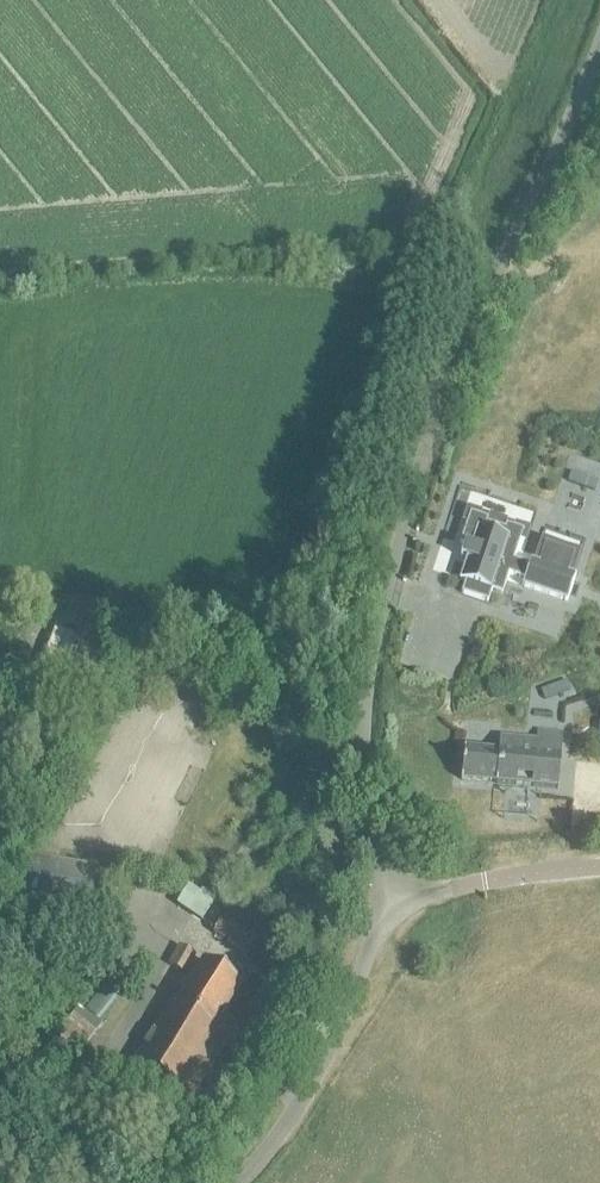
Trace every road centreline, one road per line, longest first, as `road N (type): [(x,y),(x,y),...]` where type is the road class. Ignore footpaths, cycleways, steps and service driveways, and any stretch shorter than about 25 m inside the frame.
road 1 (unclassified): [(383,900),(362,795),(363,692),(379,617),(412,493),(599,46)]
road 2 (unclassified): [(237,1182),(314,1079),(383,900)]
road 3 (unclassified): [(383,900),(599,868)]

